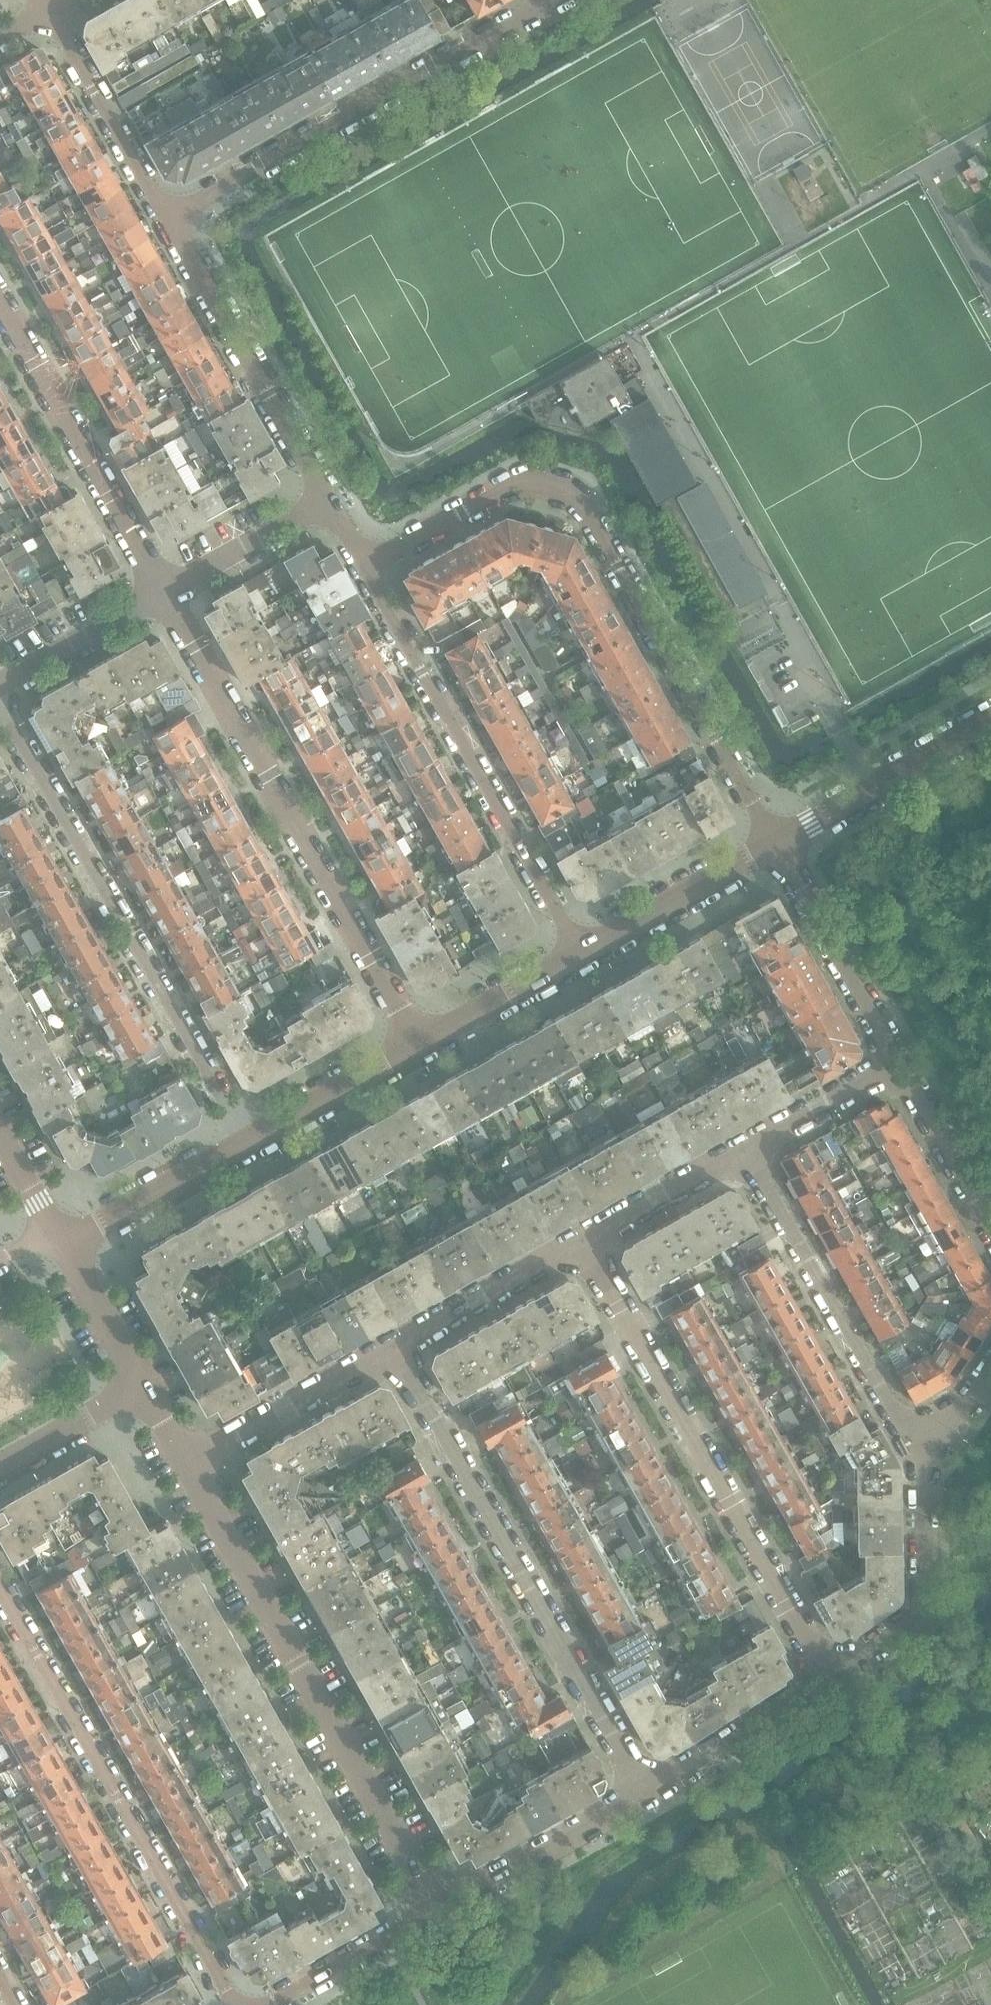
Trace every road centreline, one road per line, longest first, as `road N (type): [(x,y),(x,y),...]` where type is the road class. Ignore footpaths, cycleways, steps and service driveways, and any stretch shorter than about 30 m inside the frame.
road 1 (residential): [(775,844),(575,495),(515,485),(362,568)]
road 2 (residential): [(418,1045),(163,592)]
road 3 (residential): [(437,1909),(188,1467)]
road 4 (residential): [(645,1791),(395,1350)]
road 5 (residential): [(246,1142),(0,706)]
road 6 (residential): [(828,1675),(583,1243)]
road 7 (residential): [(235,2004),(0,1590)]
road 8 (residential): [(362,568),(580,953)]
road 9 (residential): [(170,219),(551,3)]
road 10 (residential): [(743,1152),(884,1401),(935,1453)]
road 11 (residential): [(163,592),(0,302)]
road 12 (residential): [(327,499),(170,219)]
road 13 (residential): [(828,1675),(922,1604),(923,1483),(935,1453)]
road 14 (residential): [(900,1062),(775,844)]
road 15 (unclassified): [(775,844),(990,722)]
road 16 (residential): [(48,10),(170,219)]
road 17 (residential): [(437,1909),(645,1791)]
road 18 (residential): [(188,1467),(395,1350)]
road 19 (unclassified): [(580,953),(775,844)]
road 20 (residential): [(645,1791),(828,1675)]
road 21 (residential): [(395,1350),(583,1243)]
road 22 (unclassified): [(58,1237),(93,1227),(246,1142)]
road 23 (unclassified): [(246,1142),(418,1045)]
road 24 (residential): [(267,2004),(437,1909)]
road 25 (residential): [(163,592),(327,499)]
road 26 (residential): [(0,684),(163,592)]
road 27 (unclassified): [(418,1045),(580,953)]
road 28 (residential): [(990,1225),(900,1062)]
road 29 (residential): [(583,1243),(743,1152)]
road 30 (residential): [(743,1152),(900,1062)]
road 31 (unclassified): [(141,1386),(58,1237)]
road 32 (unclassified): [(0,1466),(141,1386)]

